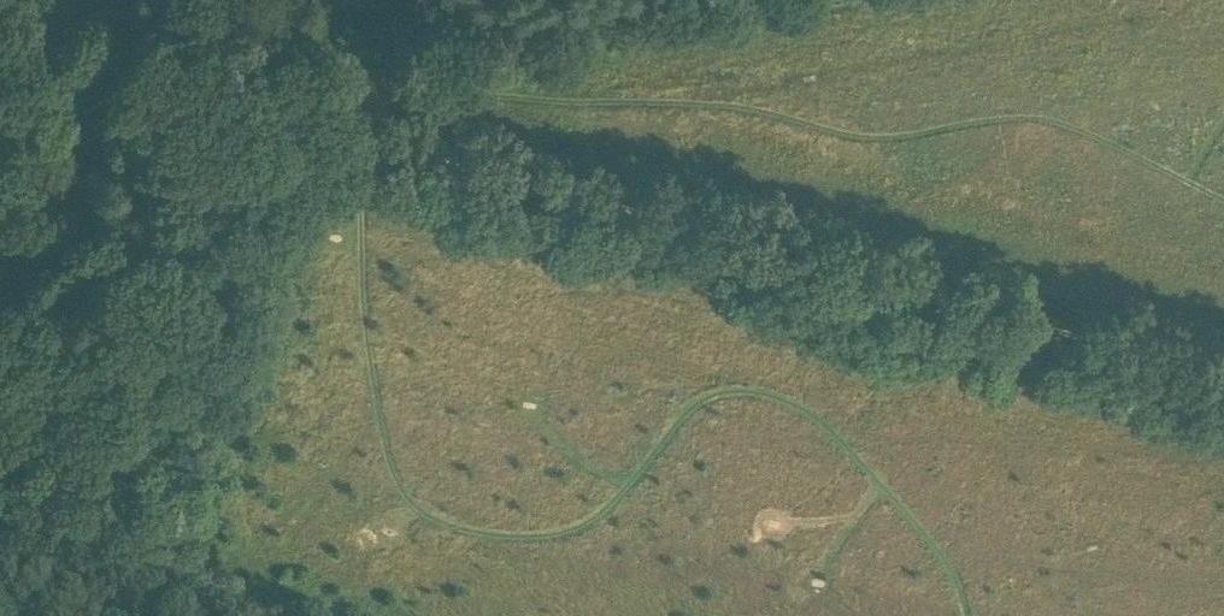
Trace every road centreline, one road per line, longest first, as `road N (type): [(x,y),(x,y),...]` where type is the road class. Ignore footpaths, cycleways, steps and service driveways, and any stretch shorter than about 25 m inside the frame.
road 1 (track): [(1223,381),(329,123)]
road 2 (track): [(329,123),(388,90),(478,59),(778,0)]
road 3 (track): [(98,55),(329,123)]
road 4 (track): [(0,580),(138,615)]

